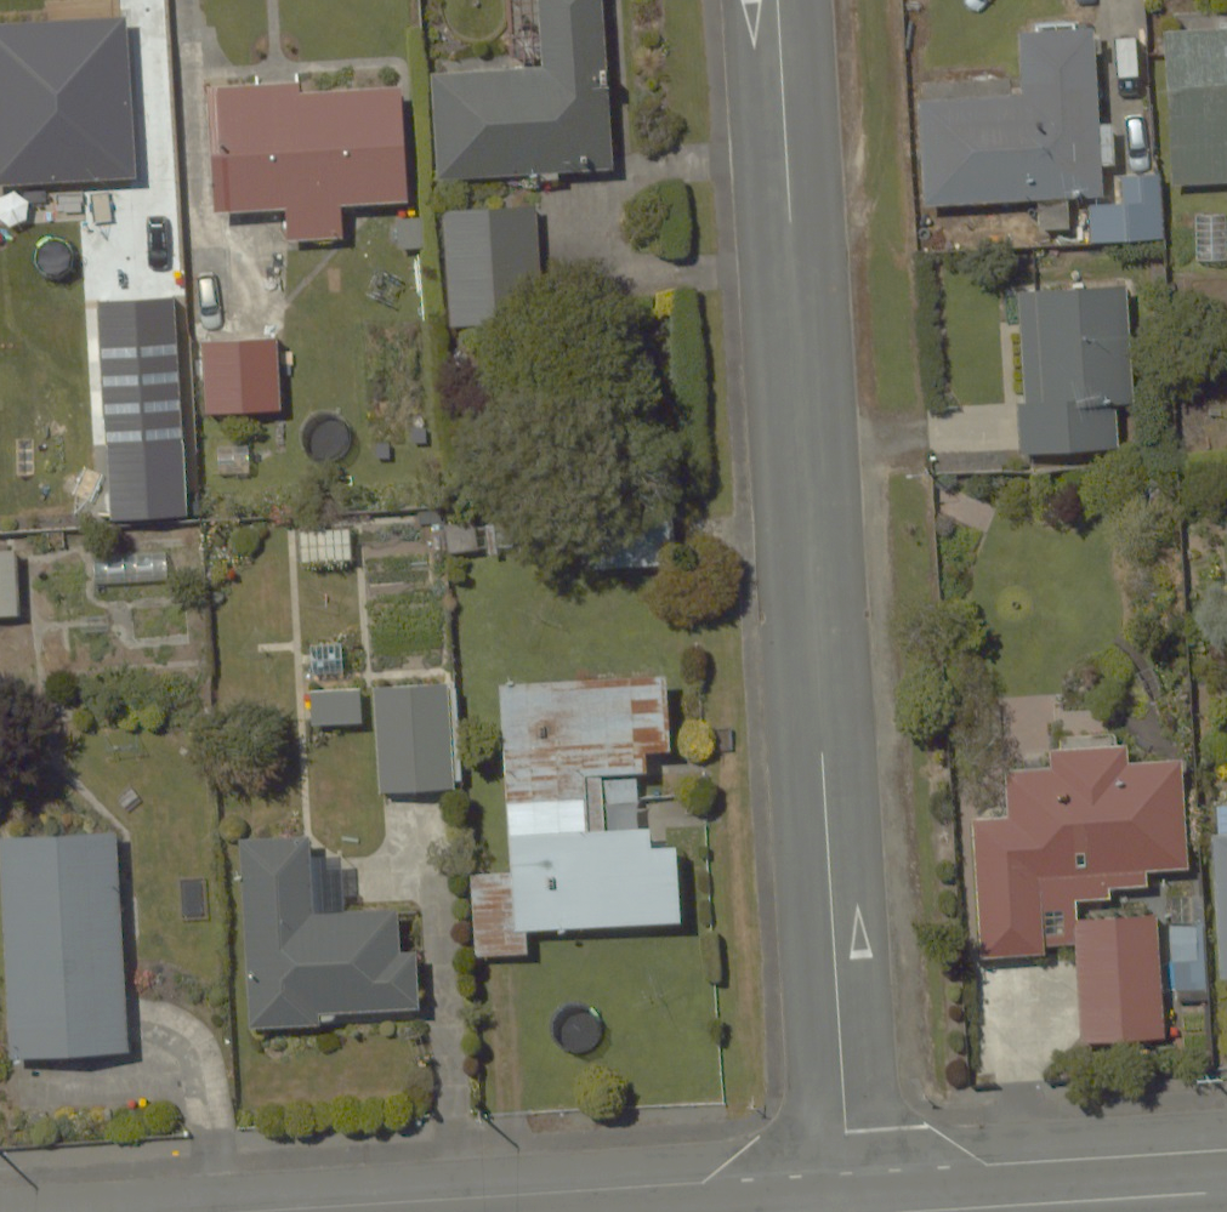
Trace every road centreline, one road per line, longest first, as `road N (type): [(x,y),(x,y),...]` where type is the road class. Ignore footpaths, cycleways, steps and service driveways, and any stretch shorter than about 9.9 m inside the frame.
road 1 (residential): [(779,0),(849,1211)]
road 2 (tertiary): [(893,1211),(1226,1192)]

